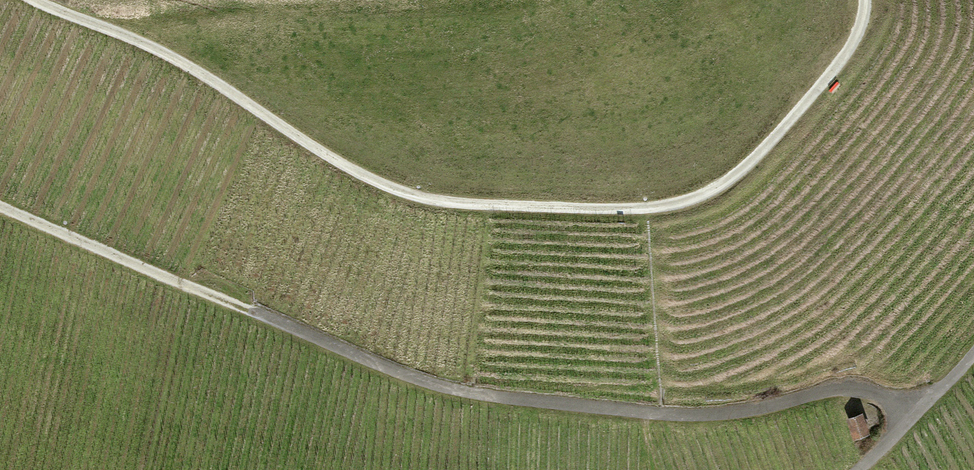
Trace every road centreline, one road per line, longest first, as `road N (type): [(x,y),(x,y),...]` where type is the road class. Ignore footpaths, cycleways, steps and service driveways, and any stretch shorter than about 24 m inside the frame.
road 1 (track): [(865,0),(848,52),(759,154),(701,196),(648,209),(497,207),(384,186),(179,62),(32,0)]
road 2 (unclassified): [(0,205),(443,387),(662,415),(735,413),(864,391),(912,410)]

